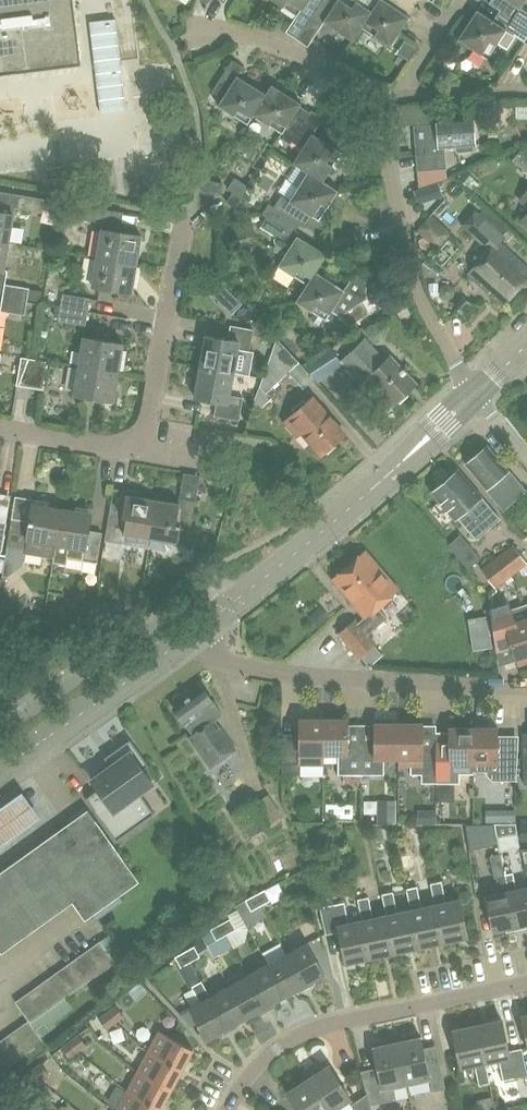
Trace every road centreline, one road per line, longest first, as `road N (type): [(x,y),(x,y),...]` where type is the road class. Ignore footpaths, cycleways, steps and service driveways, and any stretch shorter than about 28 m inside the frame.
road 1 (tertiary): [(176,643),(476,394)]
road 2 (residential): [(176,643),(264,671),(526,686)]
road 3 (residential): [(235,1109),(268,1058),(313,1032),(526,985)]
road 4 (residential): [(476,394),(420,307),(379,96)]
road 5 (residential): [(144,452),(191,226)]
road 6 (residential): [(379,96),(285,48),(216,27),(171,43)]
road 7 (tertiary): [(0,769),(176,643)]
road 8 (residential): [(526,93),(379,96)]
road 9 (residential): [(144,452),(0,427)]

